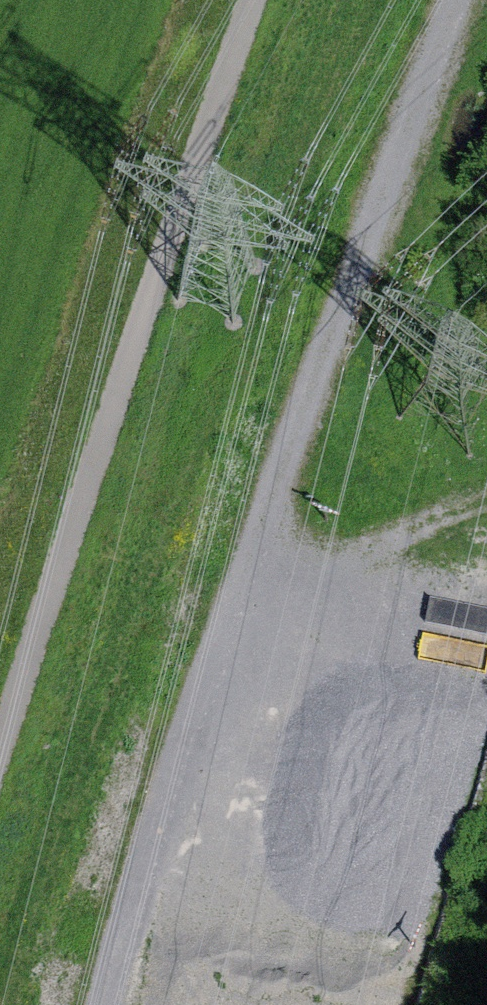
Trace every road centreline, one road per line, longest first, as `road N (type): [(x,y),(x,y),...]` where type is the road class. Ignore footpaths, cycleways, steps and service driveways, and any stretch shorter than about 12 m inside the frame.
road 1 (track): [(459,0),(279,491),(128,1004)]
road 2 (track): [(0,780),(154,288),(255,0)]
road 3 (track): [(486,505),(252,592)]

